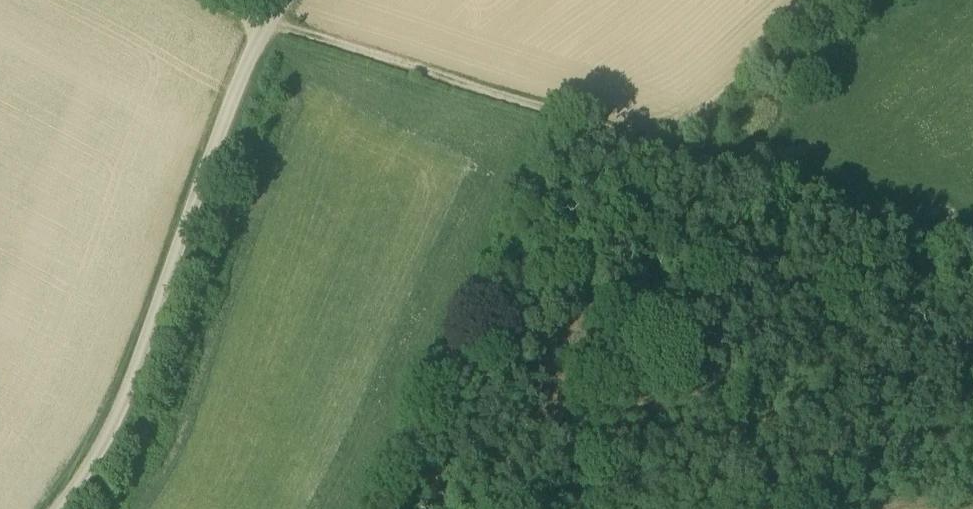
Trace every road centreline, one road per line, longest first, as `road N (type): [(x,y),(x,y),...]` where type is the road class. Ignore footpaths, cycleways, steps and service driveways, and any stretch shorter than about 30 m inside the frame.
road 1 (track): [(972,253),(383,55),(267,24)]
road 2 (unclassified): [(59,508),(98,463),(256,41),(285,0)]

